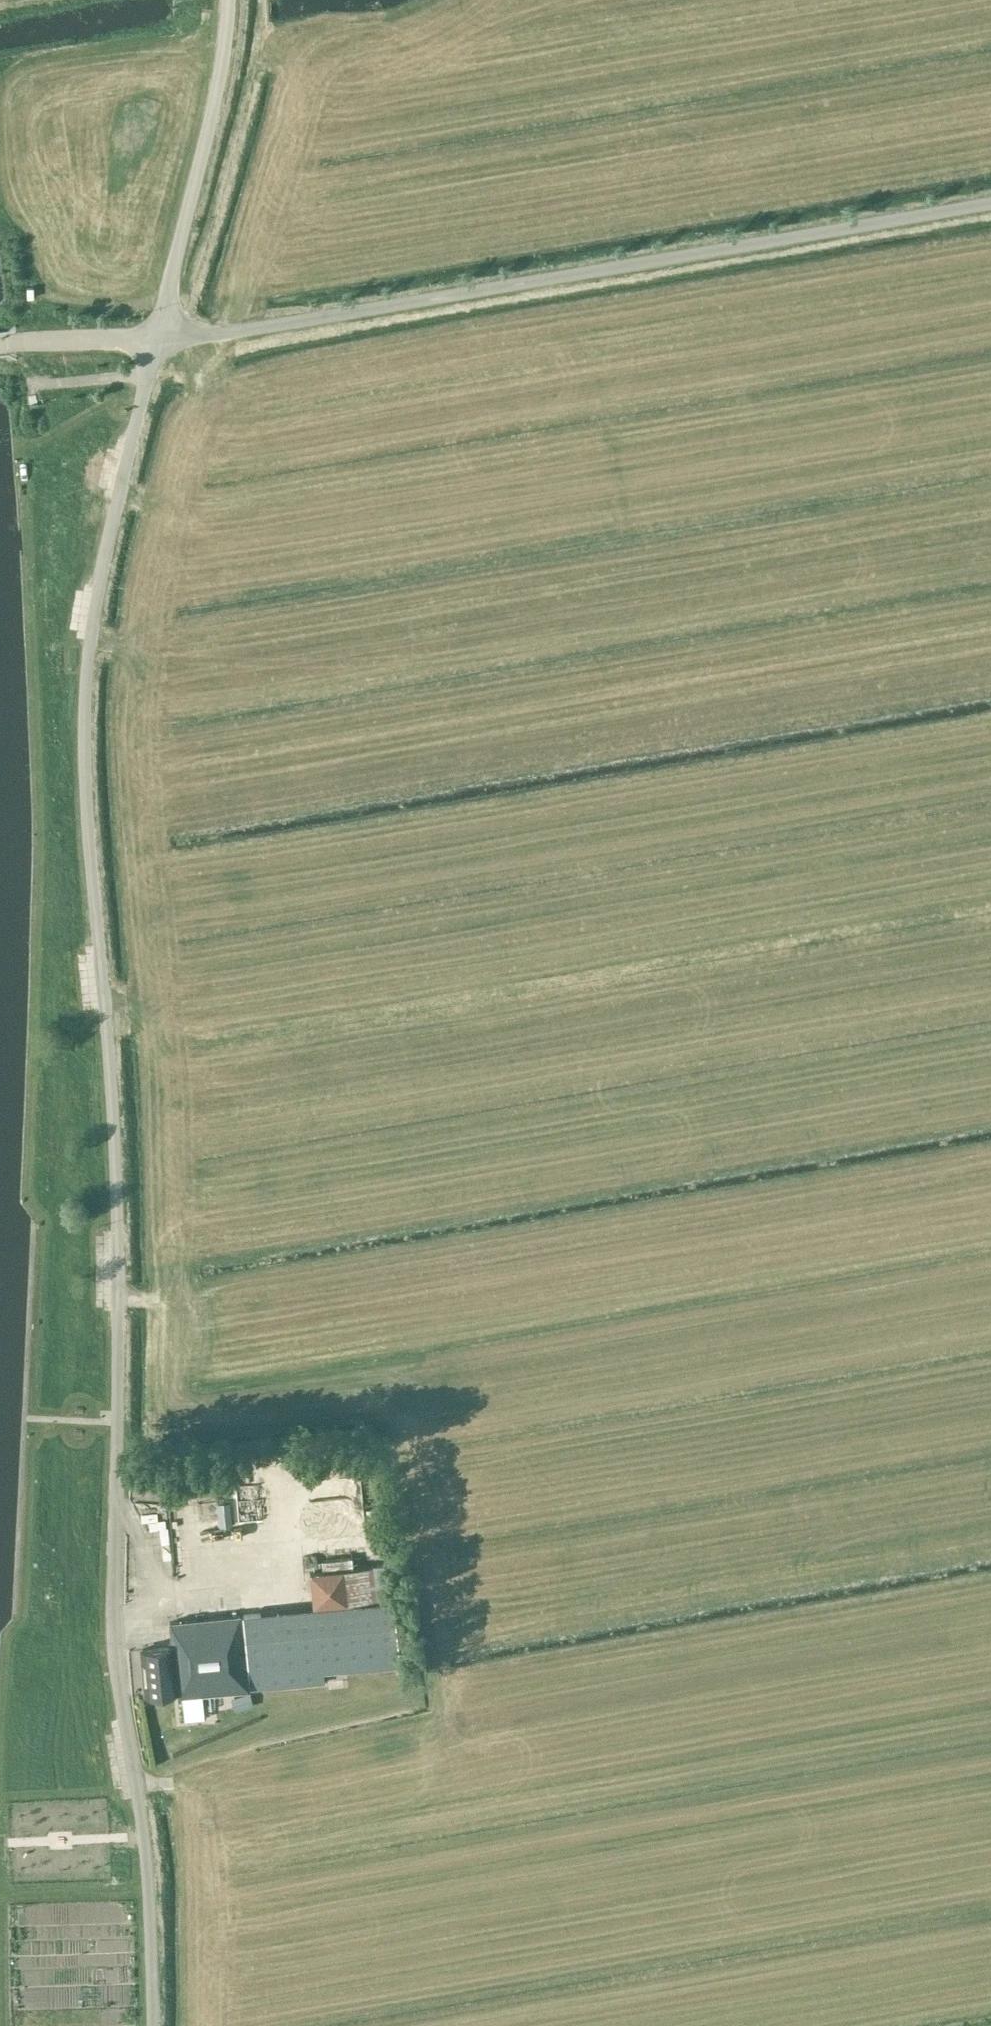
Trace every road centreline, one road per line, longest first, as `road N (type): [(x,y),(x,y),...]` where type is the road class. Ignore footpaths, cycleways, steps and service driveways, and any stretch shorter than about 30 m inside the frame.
road 1 (unclassified): [(152,2025),(143,1828),(114,1628),(115,1160),(84,750),(96,602),(157,336)]
road 2 (unclassified): [(990,202),(237,331),(157,336)]
road 3 (unclassified): [(157,336),(214,109),(231,0)]
road 4 (unclassified): [(0,342),(157,336)]

